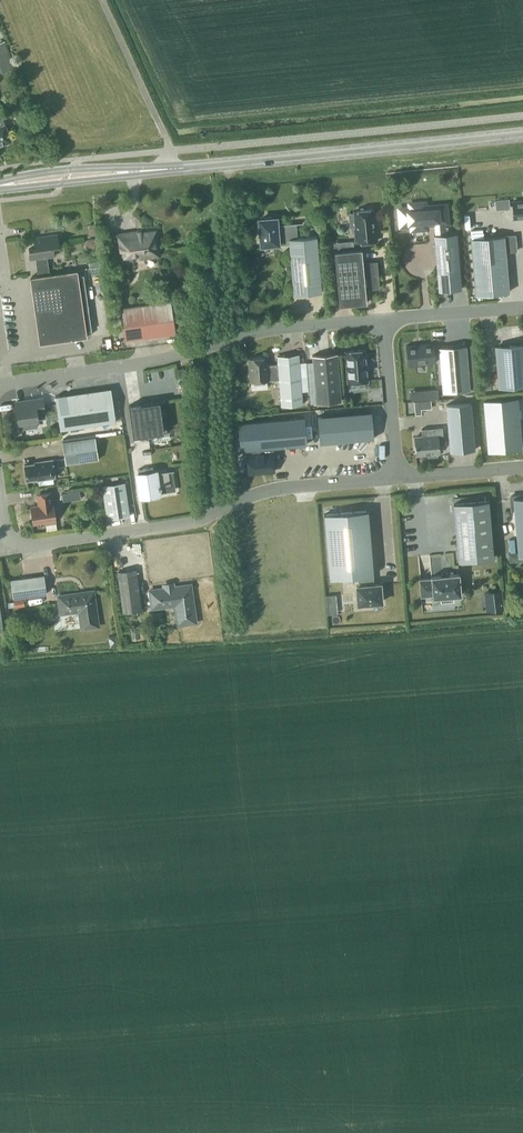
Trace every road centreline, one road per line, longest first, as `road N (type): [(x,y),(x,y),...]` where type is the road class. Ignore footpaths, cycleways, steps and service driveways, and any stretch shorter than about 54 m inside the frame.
road 1 (unclassified): [(7,550),(193,521),(292,487),(396,478)]
road 2 (unclassified): [(0,384),(141,364),(266,330),(385,319)]
road 3 (primary): [(172,169),(522,134)]
road 4 (primary): [(172,169),(71,169),(0,183)]
road 5 (primary): [(0,187),(172,169)]
road 6 (unclassified): [(396,478),(385,319)]
road 7 (unclassified): [(385,319),(522,307)]
road 8 (unclassified): [(396,478),(522,467)]

